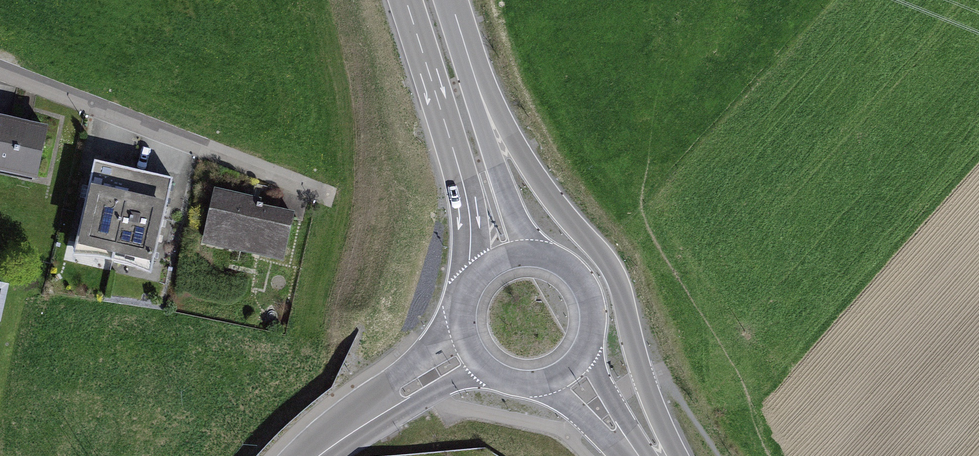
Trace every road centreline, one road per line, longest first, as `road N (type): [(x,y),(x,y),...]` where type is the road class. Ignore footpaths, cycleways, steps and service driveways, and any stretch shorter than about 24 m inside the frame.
road 1 (secondary): [(679,455),(637,360),(620,279),(526,161),(453,13)]
road 2 (residential): [(0,70),(335,199)]
road 3 (secondary): [(404,0),(468,205),(468,288)]
road 4 (secondary): [(539,252),(521,229),(491,153),(453,13)]
road 5 (tertiary): [(314,455),(472,350)]
road 6 (secondary): [(566,368),(591,332),(591,302),(567,264),(539,252)]

